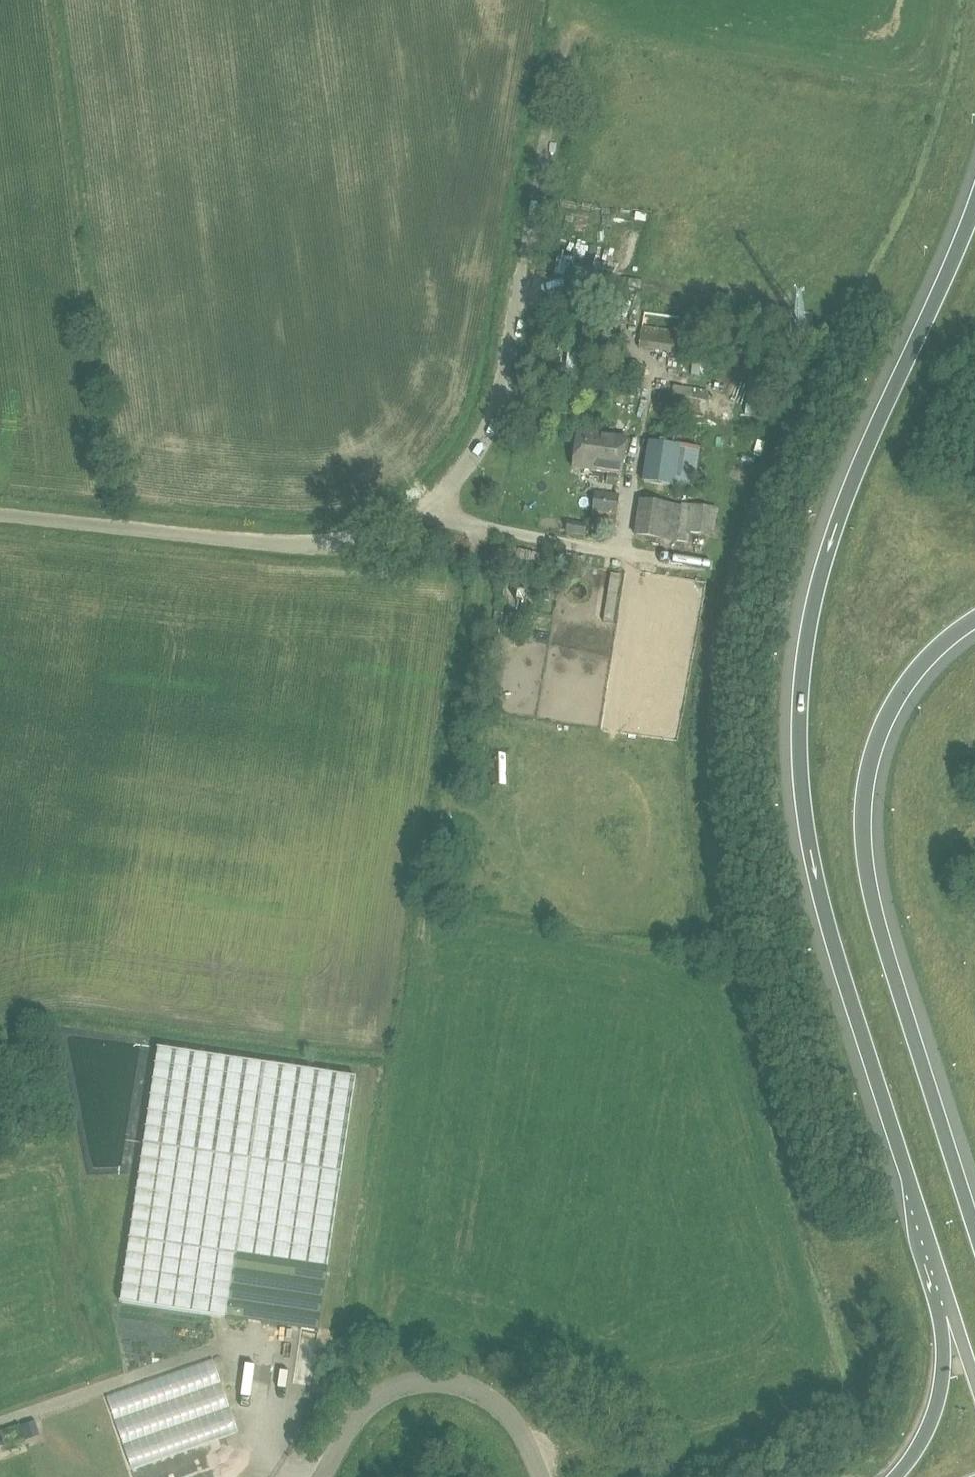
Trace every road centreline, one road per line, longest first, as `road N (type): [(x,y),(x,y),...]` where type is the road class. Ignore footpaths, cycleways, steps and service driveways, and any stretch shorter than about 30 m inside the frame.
road 1 (motorway): [(974,204),(845,500),(813,602),(800,696),(801,781),(817,886),(940,1296)]
road 2 (unclassified): [(0,512),(334,543),(372,539),(410,520),(462,467),(489,417),(559,61)]
road 3 (motorway): [(974,1222),(884,943),(861,812),(868,764),(898,696),(928,657),(974,620)]
road 4 (unclassified): [(325,1476),(365,1407),(421,1381),(461,1387),(501,1409),(542,1476)]
road 5 (motorway): [(940,1296),(940,1392),(923,1440),(895,1476)]

